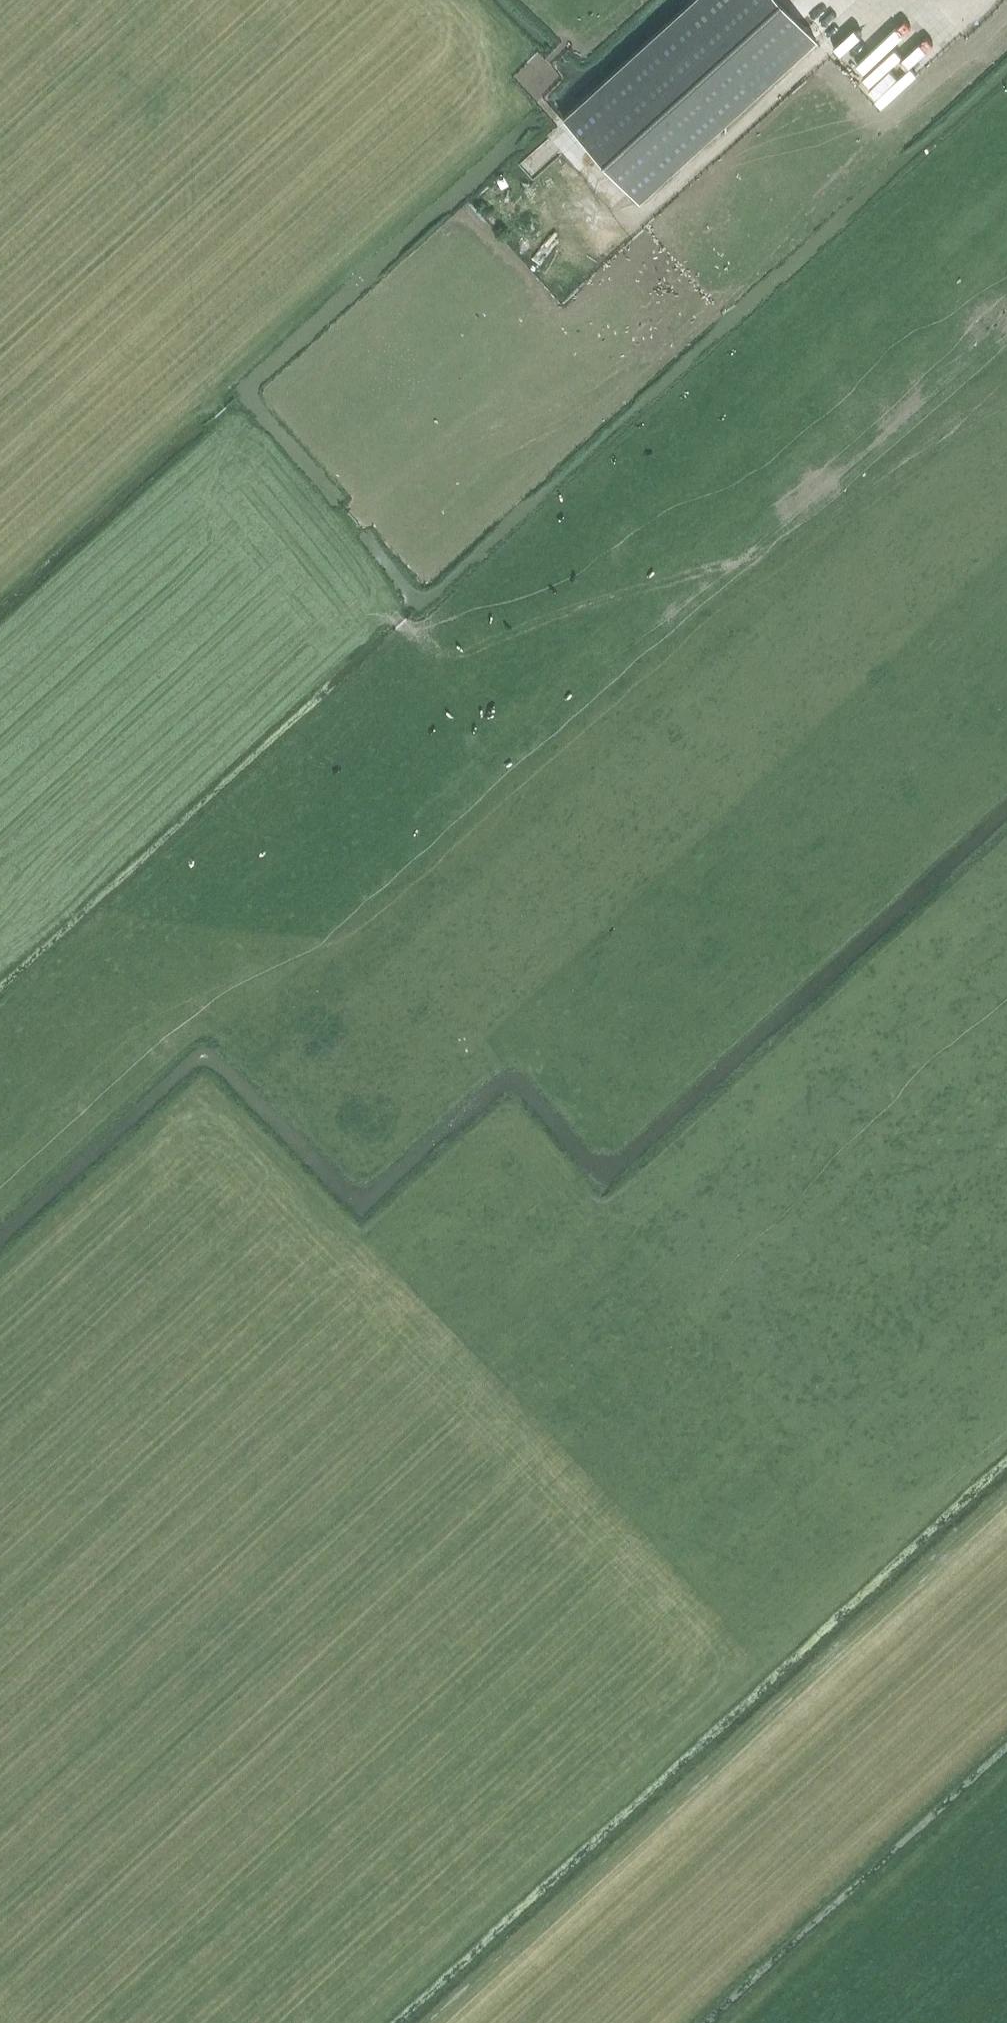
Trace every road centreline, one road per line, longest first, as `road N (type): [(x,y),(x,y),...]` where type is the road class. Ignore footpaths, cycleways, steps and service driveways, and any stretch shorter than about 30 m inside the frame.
road 1 (track): [(750,2022),(1006,1784)]

